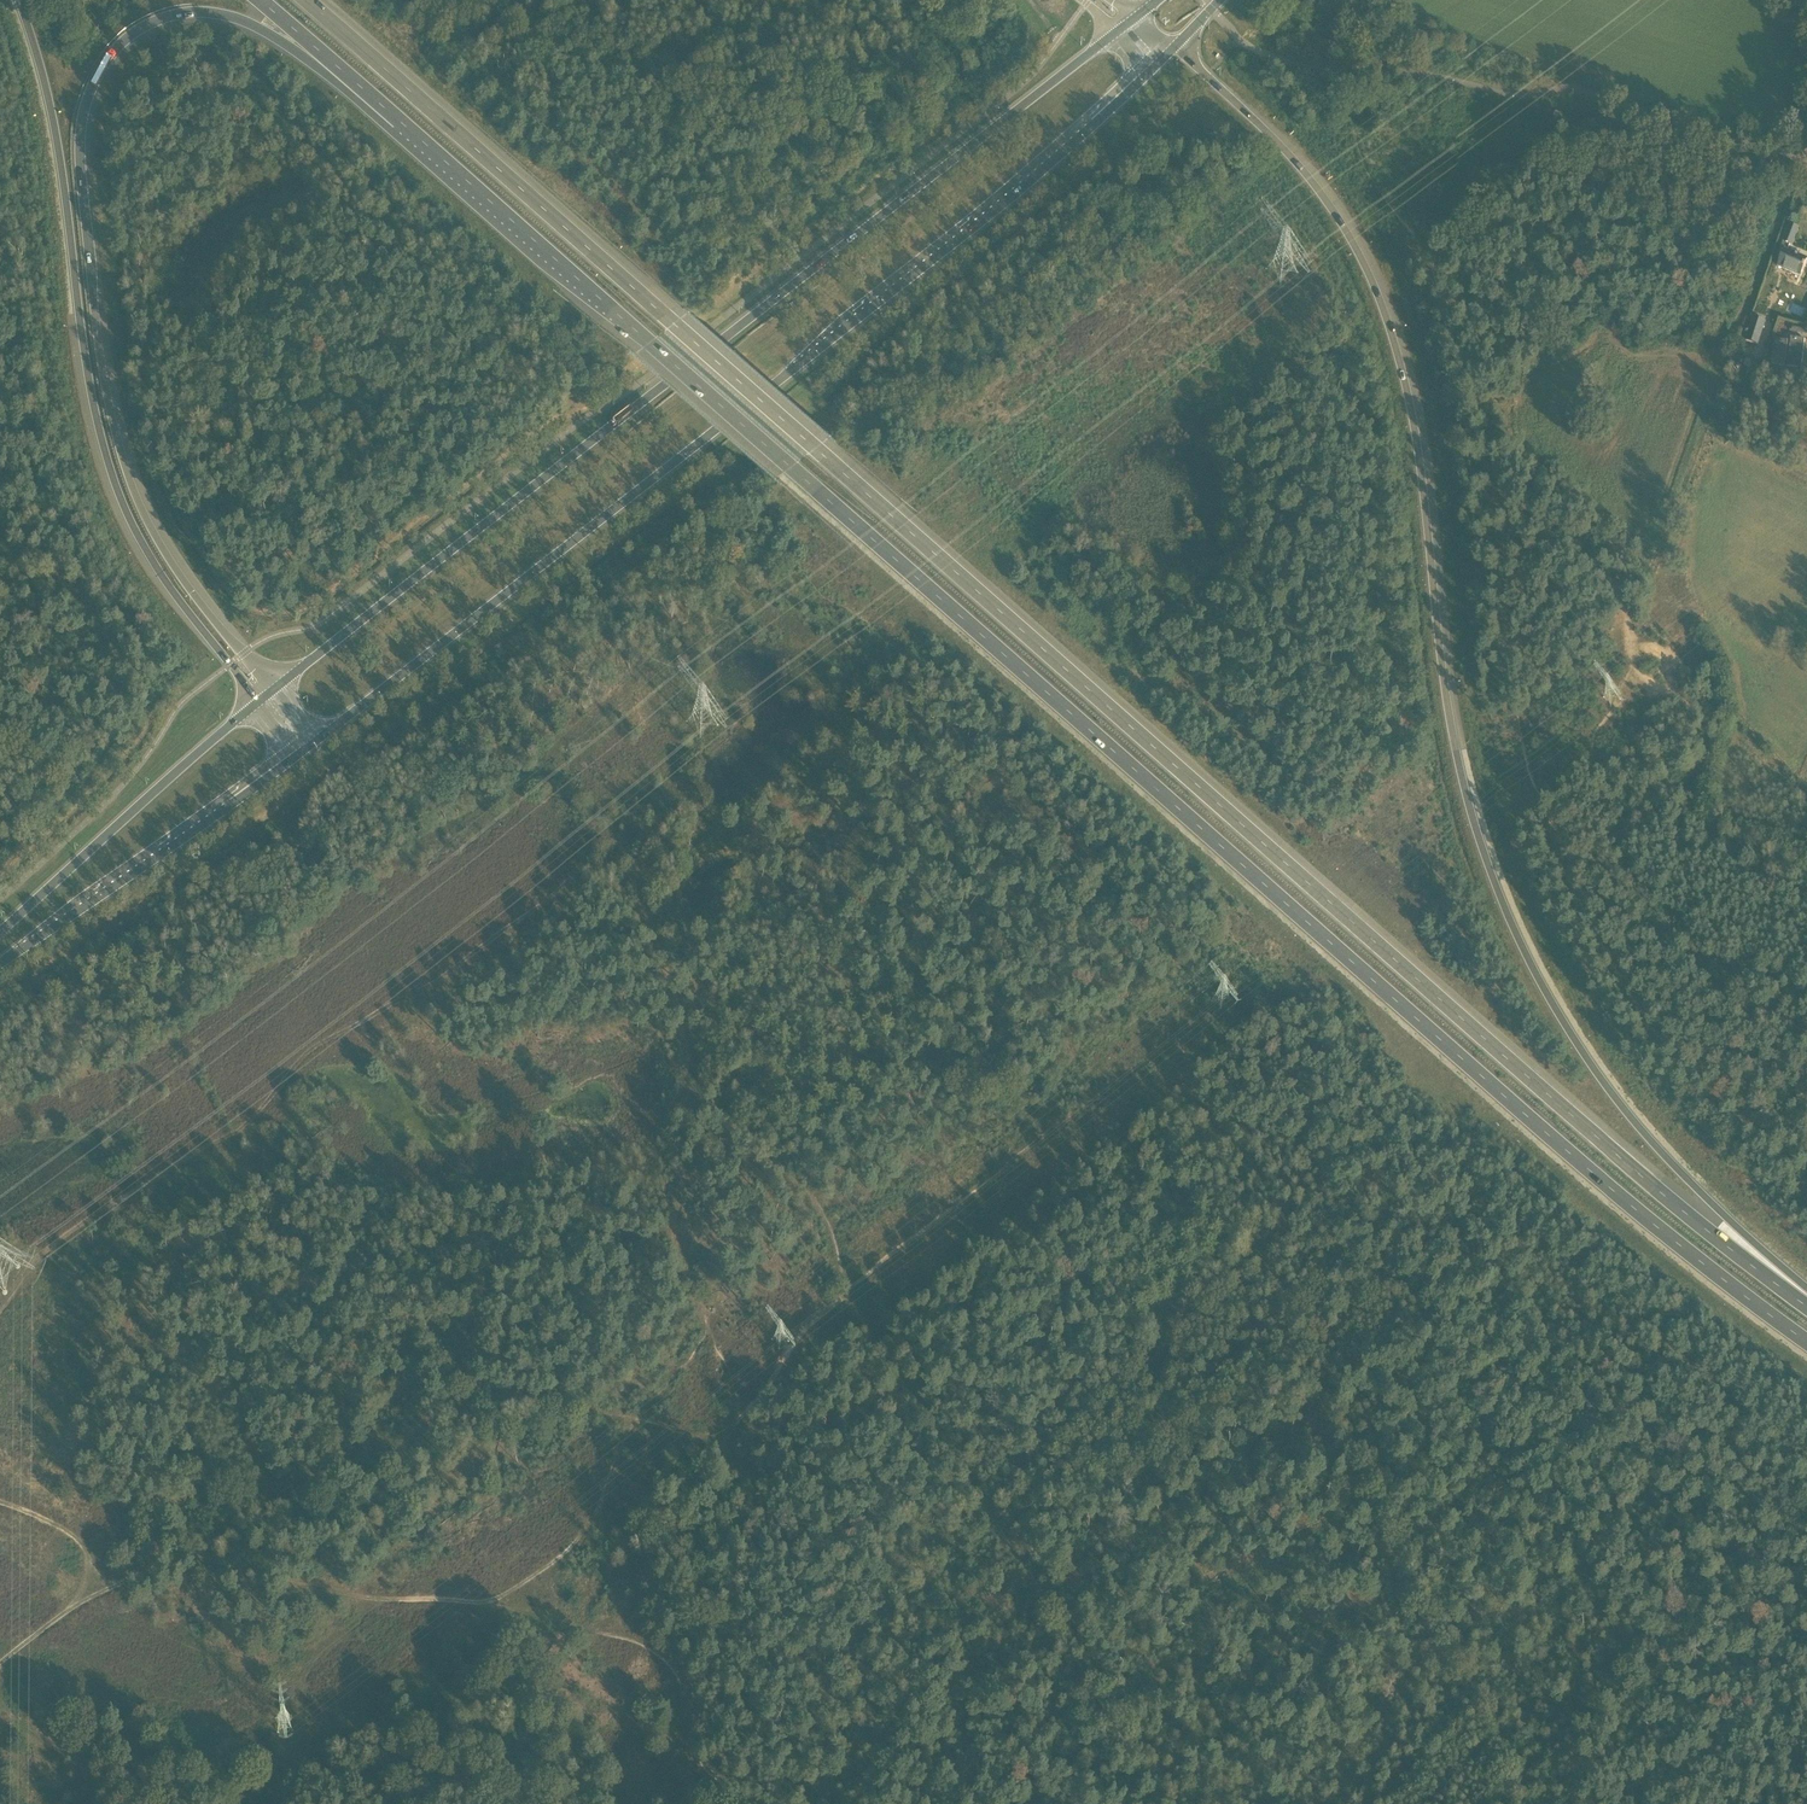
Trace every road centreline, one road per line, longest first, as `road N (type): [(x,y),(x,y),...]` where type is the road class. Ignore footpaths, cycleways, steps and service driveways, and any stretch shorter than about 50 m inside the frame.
road 1 (trunk): [(1806,1305),(1625,1161),(301,0)]
road 2 (trunk): [(336,65),(1564,1149),(1806,1343)]
road 3 (trunk): [(1806,1297),(1666,1157),(1544,985),(1497,886),(1466,787),(1445,684),(1413,420),(1386,315),(1357,251),(1304,172),(1175,47)]
road 4 (primary): [(306,750),(1001,207),(1175,47)]
road 5 (primary): [(1120,30),(274,690)]
road 6 (trunk): [(274,690),(174,565),(119,444),(100,357),(81,125),(114,50),(163,16),(200,11),(241,19),(336,65)]
road 7 (trunk): [(19,0),(56,128),(104,451),(166,583),(259,702)]
road 8 (primary): [(0,963),(306,750)]
road 9 (primary): [(259,702),(0,934)]
road 10 (track): [(186,702),(97,590),(60,567),(0,558)]

